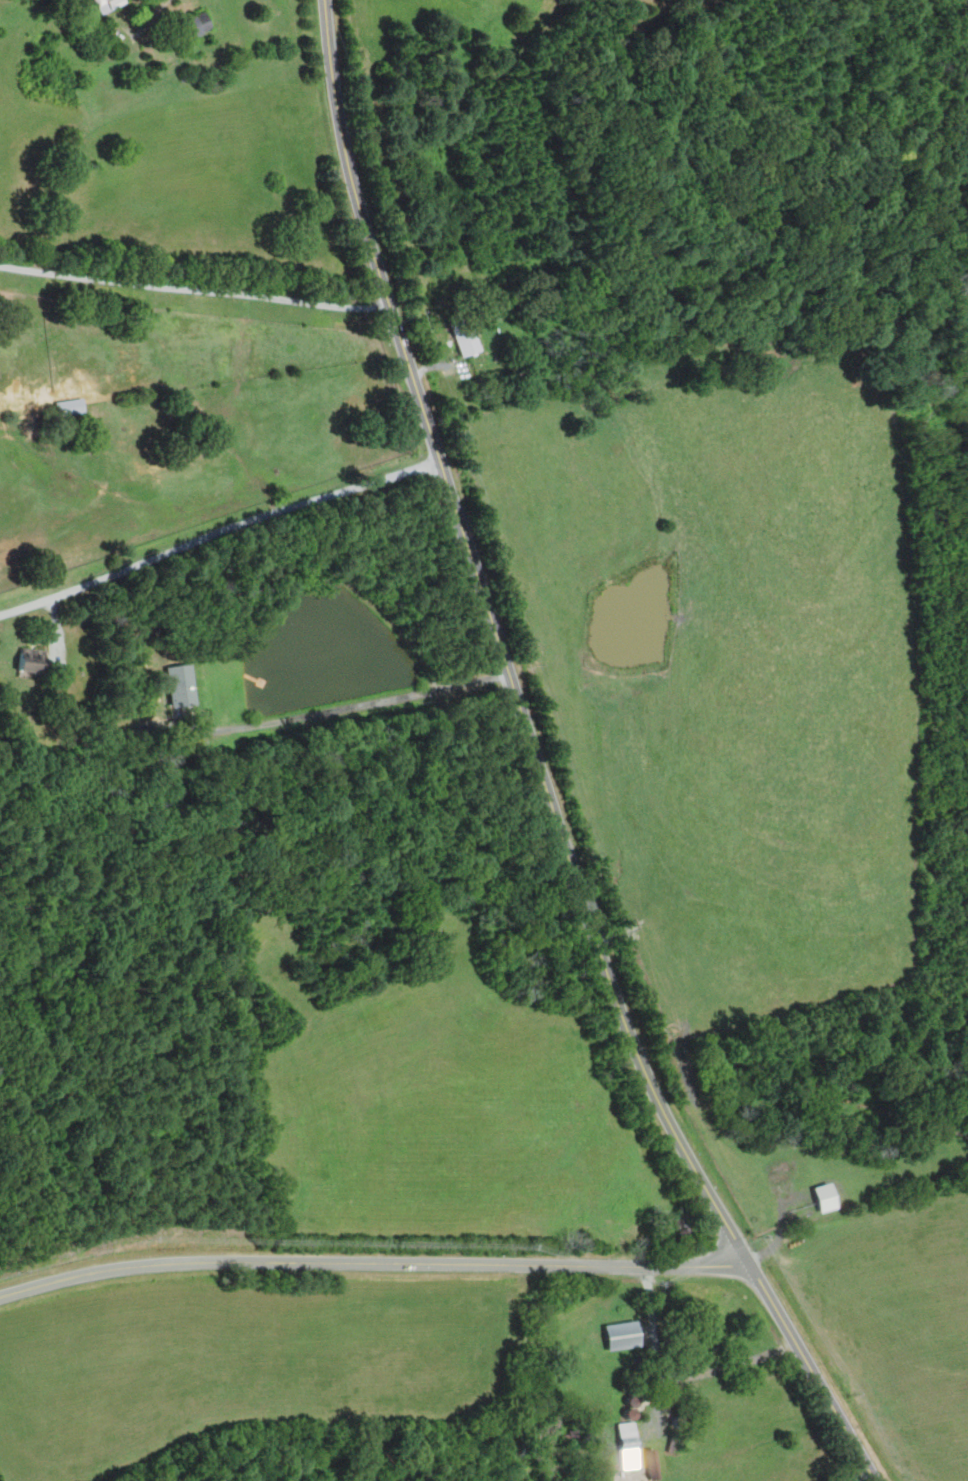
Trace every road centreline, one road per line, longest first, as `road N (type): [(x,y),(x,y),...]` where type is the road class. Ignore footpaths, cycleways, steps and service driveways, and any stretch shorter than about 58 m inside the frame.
road 1 (tertiary): [(876,1480),(679,1142),(621,1013),(370,242),(346,154),(325,0)]
road 2 (tertiary): [(751,1265),(199,1261),(107,1269),(0,1296)]

